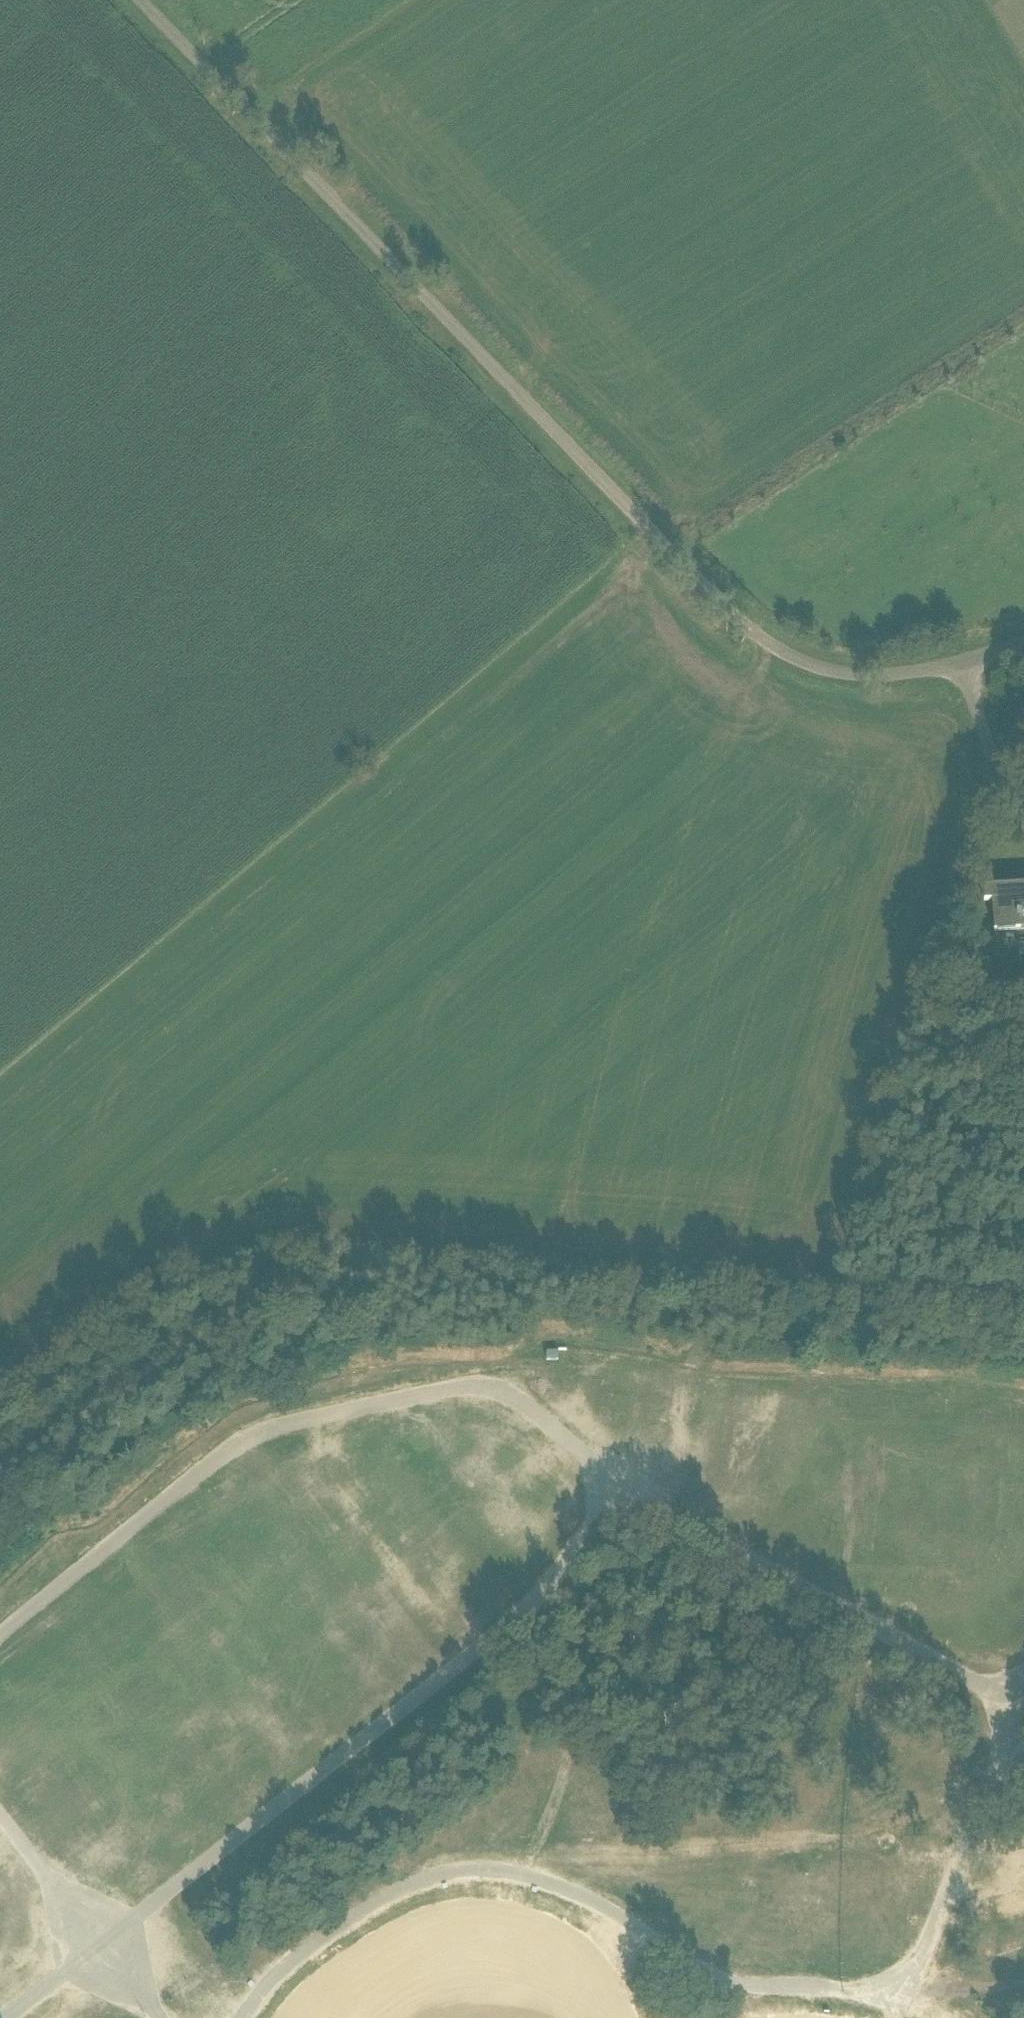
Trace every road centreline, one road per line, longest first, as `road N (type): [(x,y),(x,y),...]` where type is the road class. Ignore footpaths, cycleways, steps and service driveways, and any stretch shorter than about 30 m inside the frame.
road 1 (unclassified): [(958,664),(867,673),(795,652),(743,617),(131,0)]
road 2 (unclassified): [(958,664),(995,765),(1023,796)]

